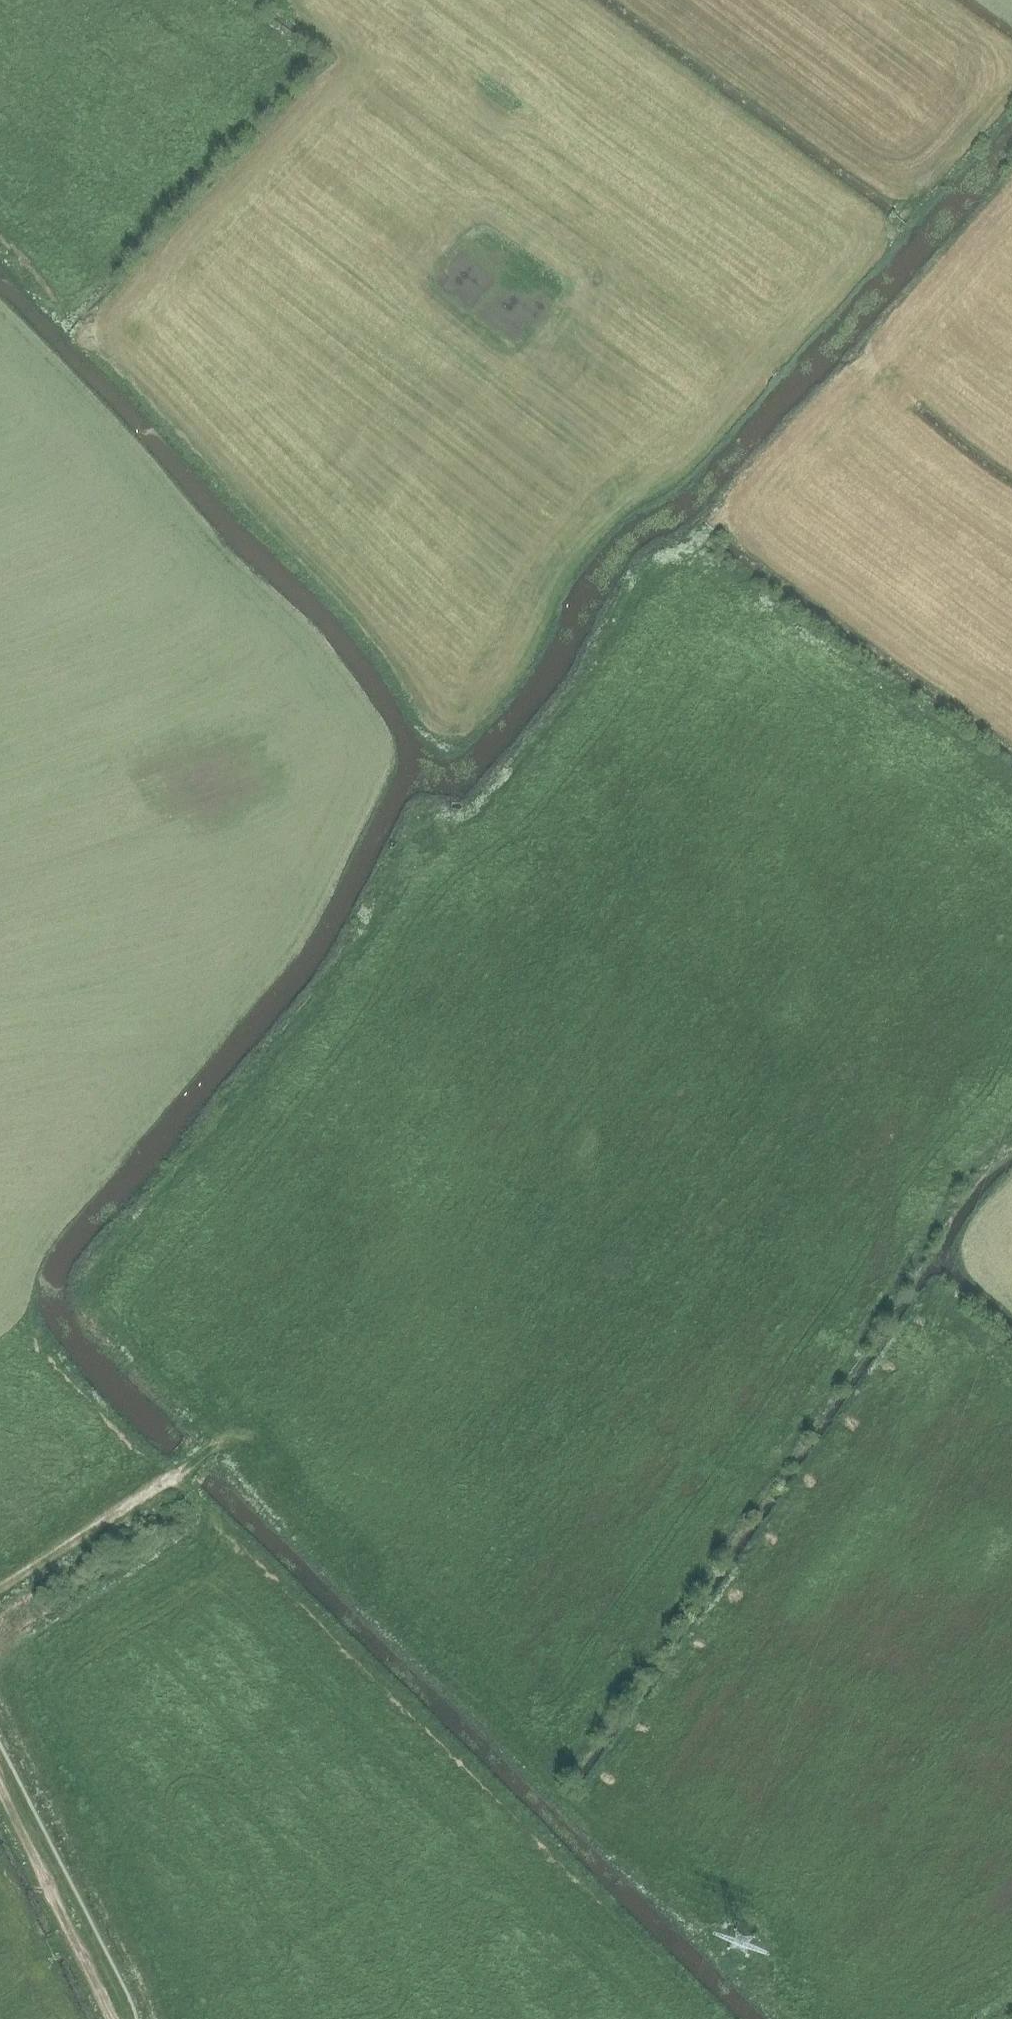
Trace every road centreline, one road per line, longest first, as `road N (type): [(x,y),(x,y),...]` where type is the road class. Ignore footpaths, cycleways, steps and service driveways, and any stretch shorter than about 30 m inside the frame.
road 1 (track): [(107,2018),(0,1784)]

